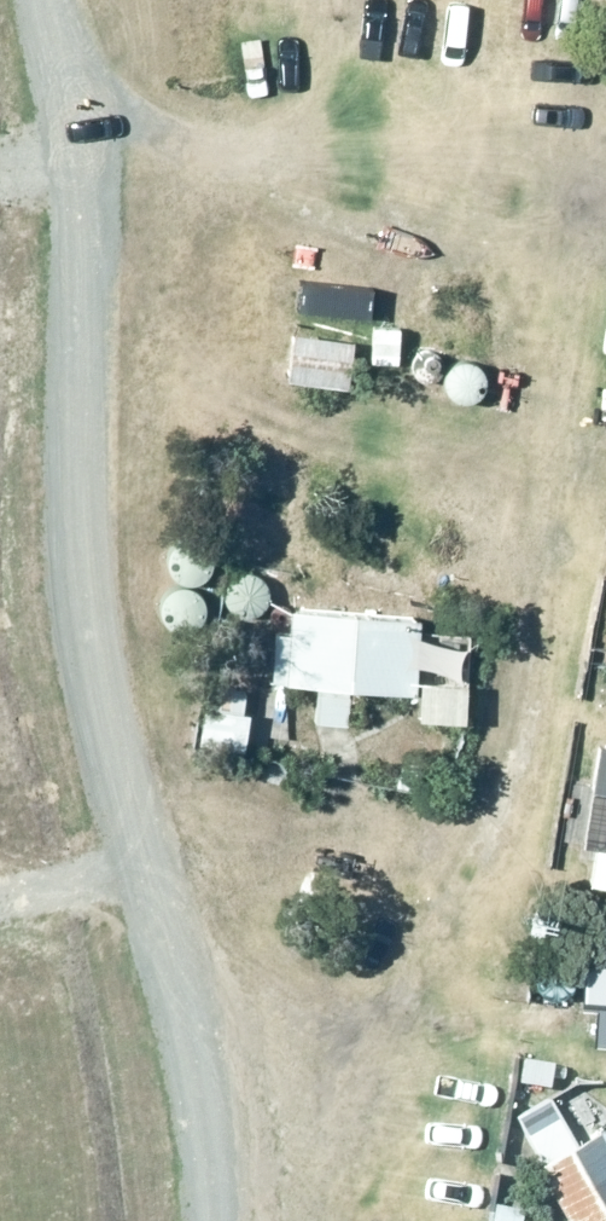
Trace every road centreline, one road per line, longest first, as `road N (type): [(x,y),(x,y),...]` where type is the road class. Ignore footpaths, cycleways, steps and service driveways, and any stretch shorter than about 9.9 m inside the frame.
road 1 (unclassified): [(188,1166),(134,825),(103,722),(118,163)]
road 2 (residential): [(605,333),(518,804),(454,960),(349,1073),(188,1166)]
road 3 (residential): [(118,163),(225,166),(466,262),(605,275)]
road 4 (unclassified): [(118,163),(119,113),(87,0)]

